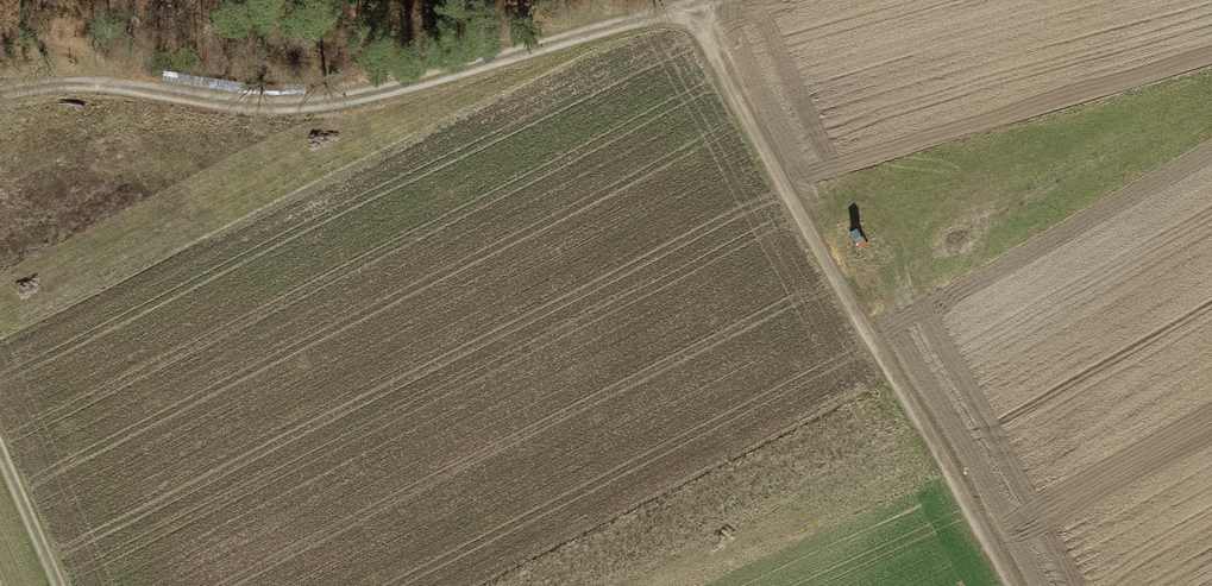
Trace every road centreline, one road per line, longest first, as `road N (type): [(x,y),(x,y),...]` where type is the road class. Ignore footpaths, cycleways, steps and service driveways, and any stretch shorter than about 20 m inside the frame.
road 1 (track): [(0,95),(68,81),(253,101),(381,90),(697,0)]
road 2 (track): [(1012,585),(683,4)]
road 3 (track): [(0,448),(59,585)]

